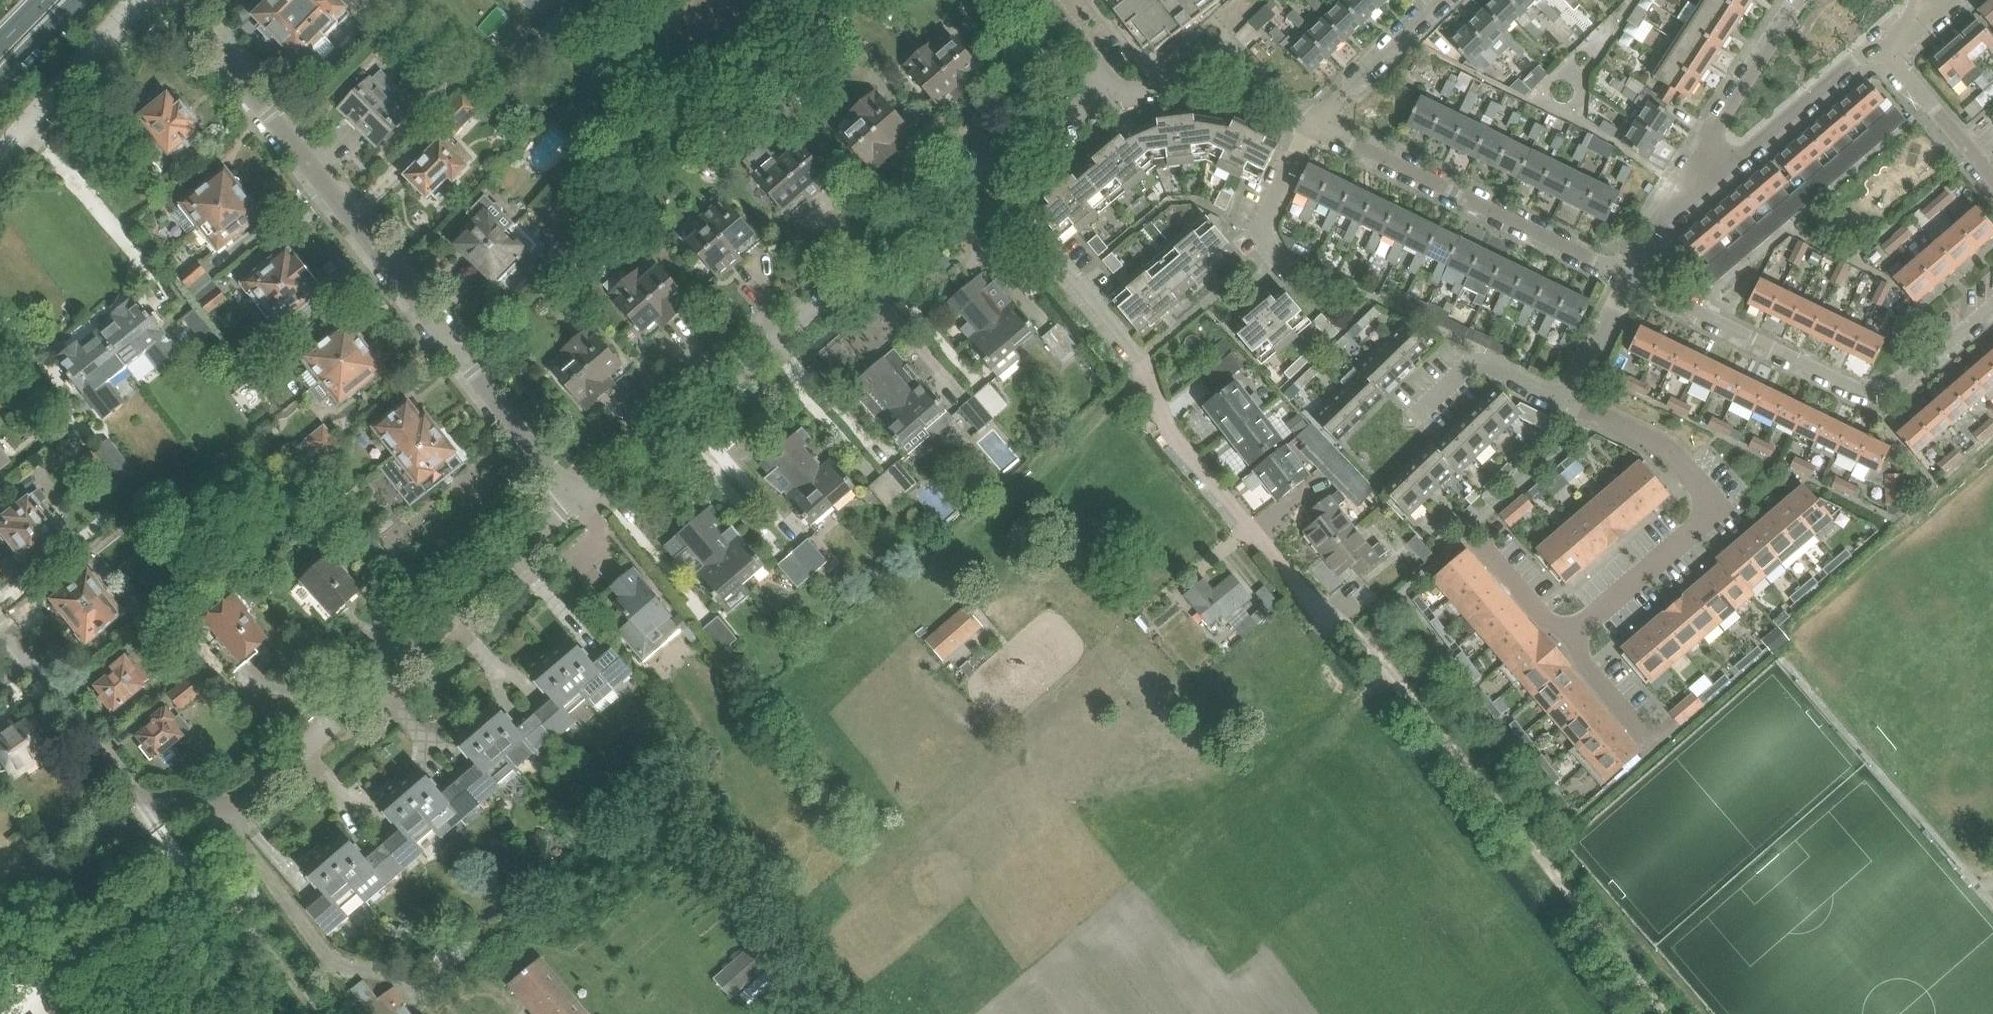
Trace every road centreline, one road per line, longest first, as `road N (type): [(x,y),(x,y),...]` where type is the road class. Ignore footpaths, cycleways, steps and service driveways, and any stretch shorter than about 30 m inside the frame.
road 1 (residential): [(579,501),(173,0)]
road 2 (residential): [(136,795),(212,807),(250,796),(457,625),(515,551),(579,501)]
road 3 (residential): [(579,501),(979,176)]
road 4 (residential): [(1628,279),(1876,393),(1992,308)]
road 5 (residential): [(1568,405),(1661,445),(1718,508),(1571,635)]
road 6 (residential): [(1628,279),(1317,121)]
road 7 (residential): [(1102,76),(1115,93),(1141,98),(1202,58),(1236,58),(1285,106),(1317,121)]
road 8 (residential): [(1146,370),(979,176)]
road 9 (residential): [(1699,163),(1714,170),(1734,165),(1880,42)]
road 10 (residential): [(0,153),(139,0)]
road 11 (residential): [(1699,163),(1801,0)]
road 12 (residential): [(1414,423),(1477,361),(1568,405)]
road 13 (residential): [(1295,278),(1269,250),(1263,222),(1317,121)]
road 14 (residential): [(136,795),(27,656)]
road 15 (residential): [(1443,0),(1317,121)]
road 16 (residential): [(1992,176),(1880,42)]
road 17 (residential): [(979,176),(1102,76)]
road 18 (residential): [(1571,635),(1585,664),(1659,749)]
road 19 (residential): [(1568,405),(1628,279)]
road 20 (residential): [(1628,279),(1699,163)]
road 21 (residential): [(1481,543),(1547,621),(1571,635)]

